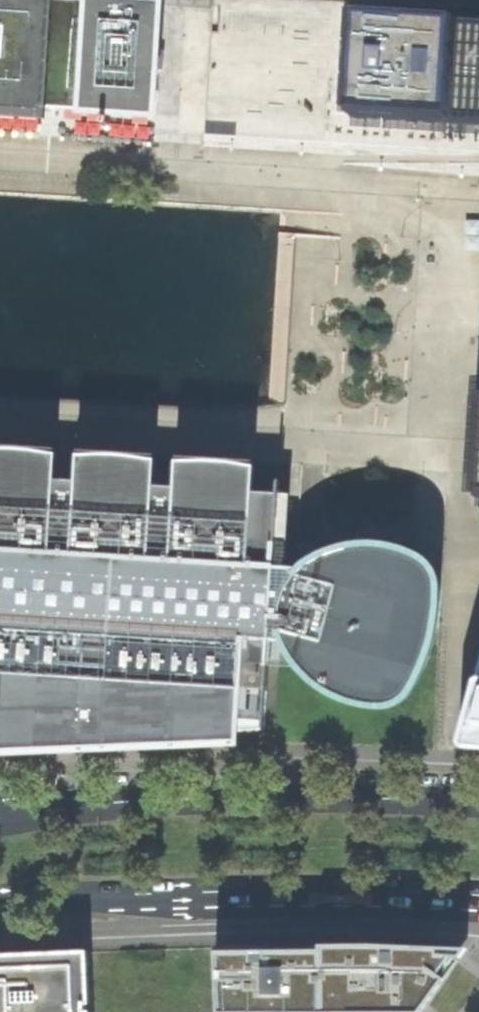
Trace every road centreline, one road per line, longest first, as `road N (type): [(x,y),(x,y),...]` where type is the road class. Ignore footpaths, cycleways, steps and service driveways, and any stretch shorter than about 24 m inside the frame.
road 1 (primary): [(478,804),(179,799),(0,819)]
road 2 (primary): [(0,897),(354,890),(478,896)]

